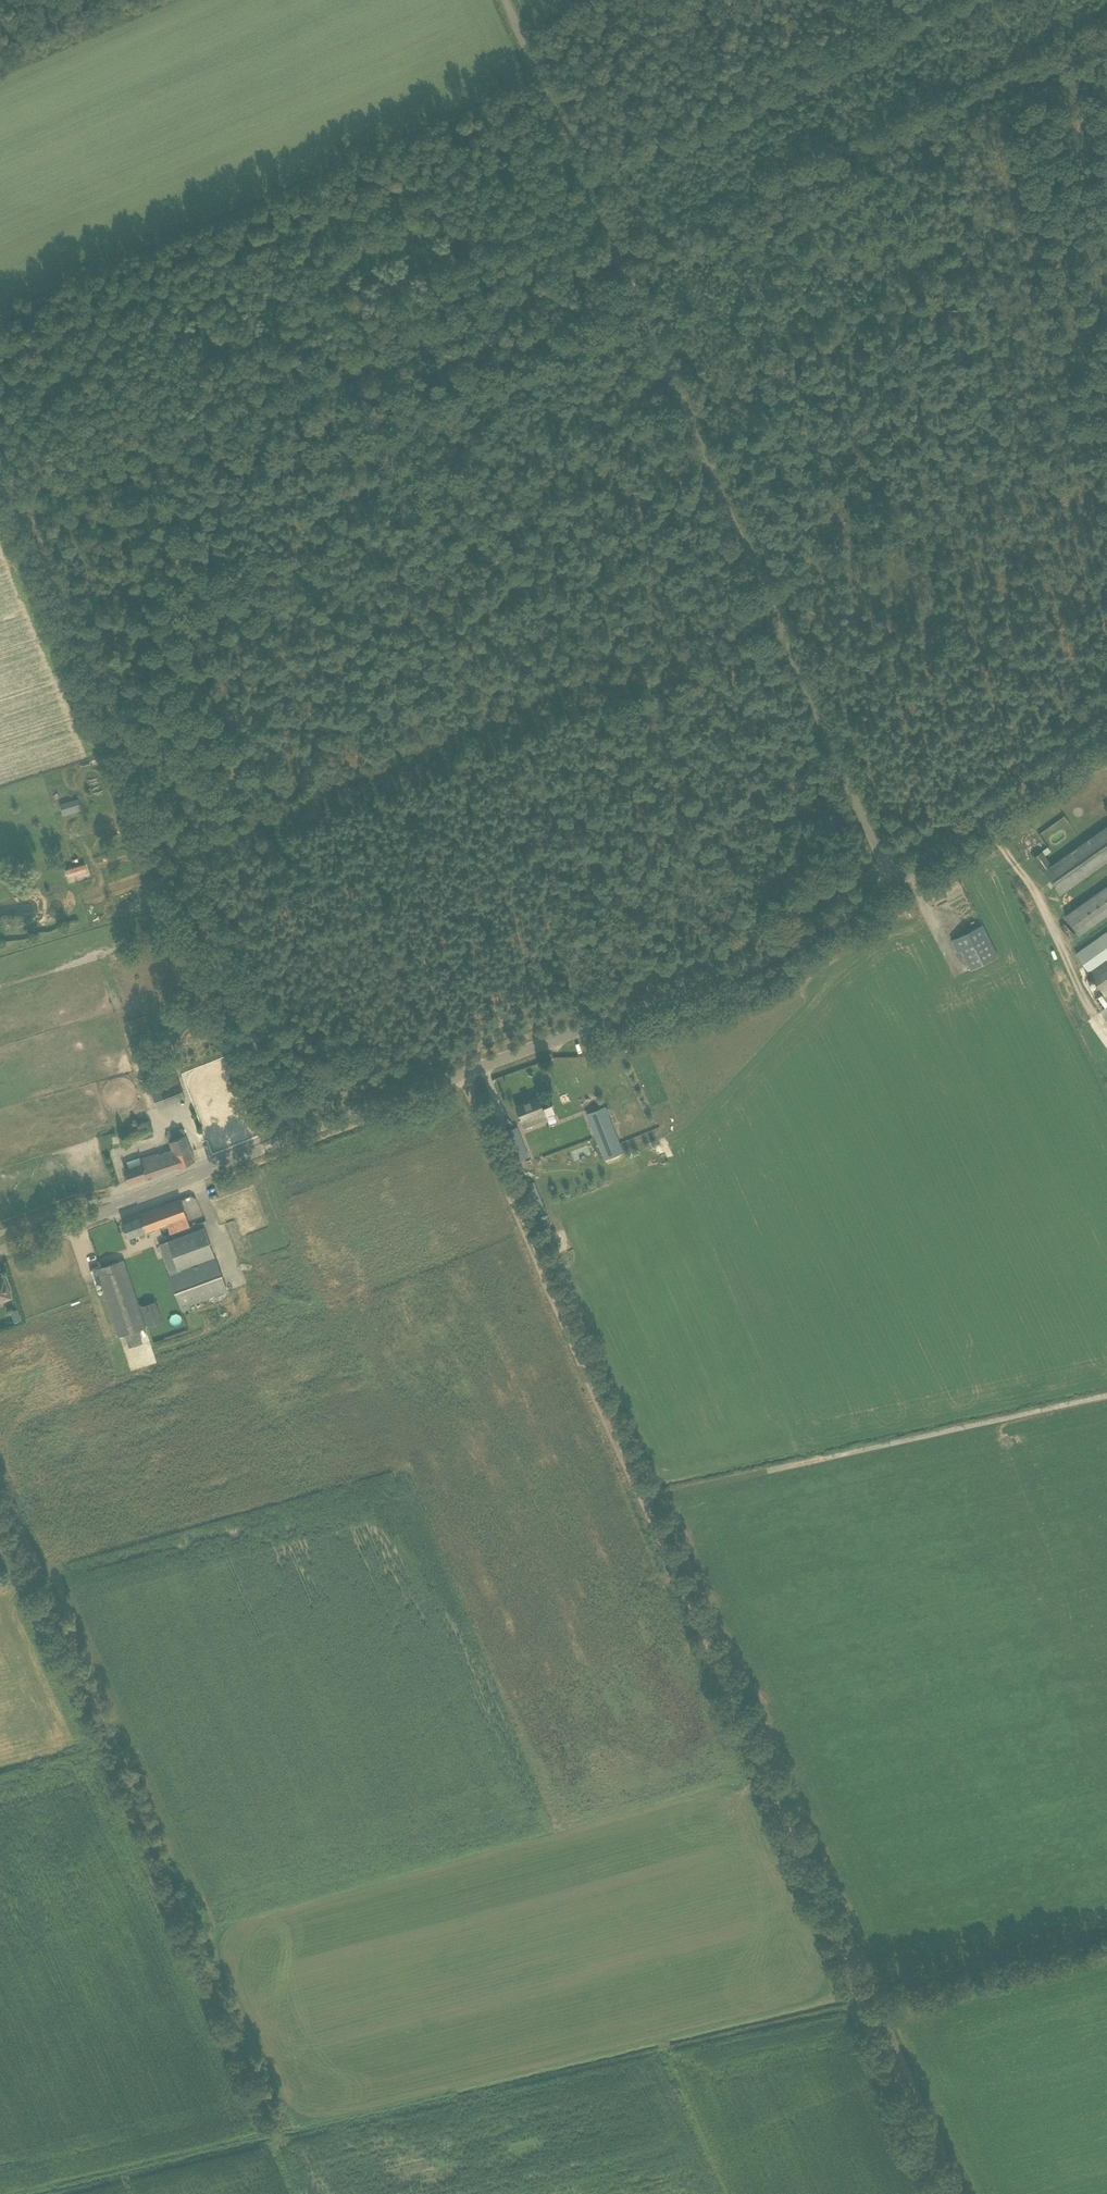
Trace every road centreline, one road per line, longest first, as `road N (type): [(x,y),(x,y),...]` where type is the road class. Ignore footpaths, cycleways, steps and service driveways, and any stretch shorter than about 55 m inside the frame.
road 1 (track): [(453,1054),(945,2193)]
road 2 (tertiary): [(0,1254),(710,988),(780,956),(898,883)]
road 3 (unclassified): [(898,883),(506,0)]
road 4 (track): [(0,1485),(278,2127)]
road 5 (tertiary): [(898,883),(1106,729)]

